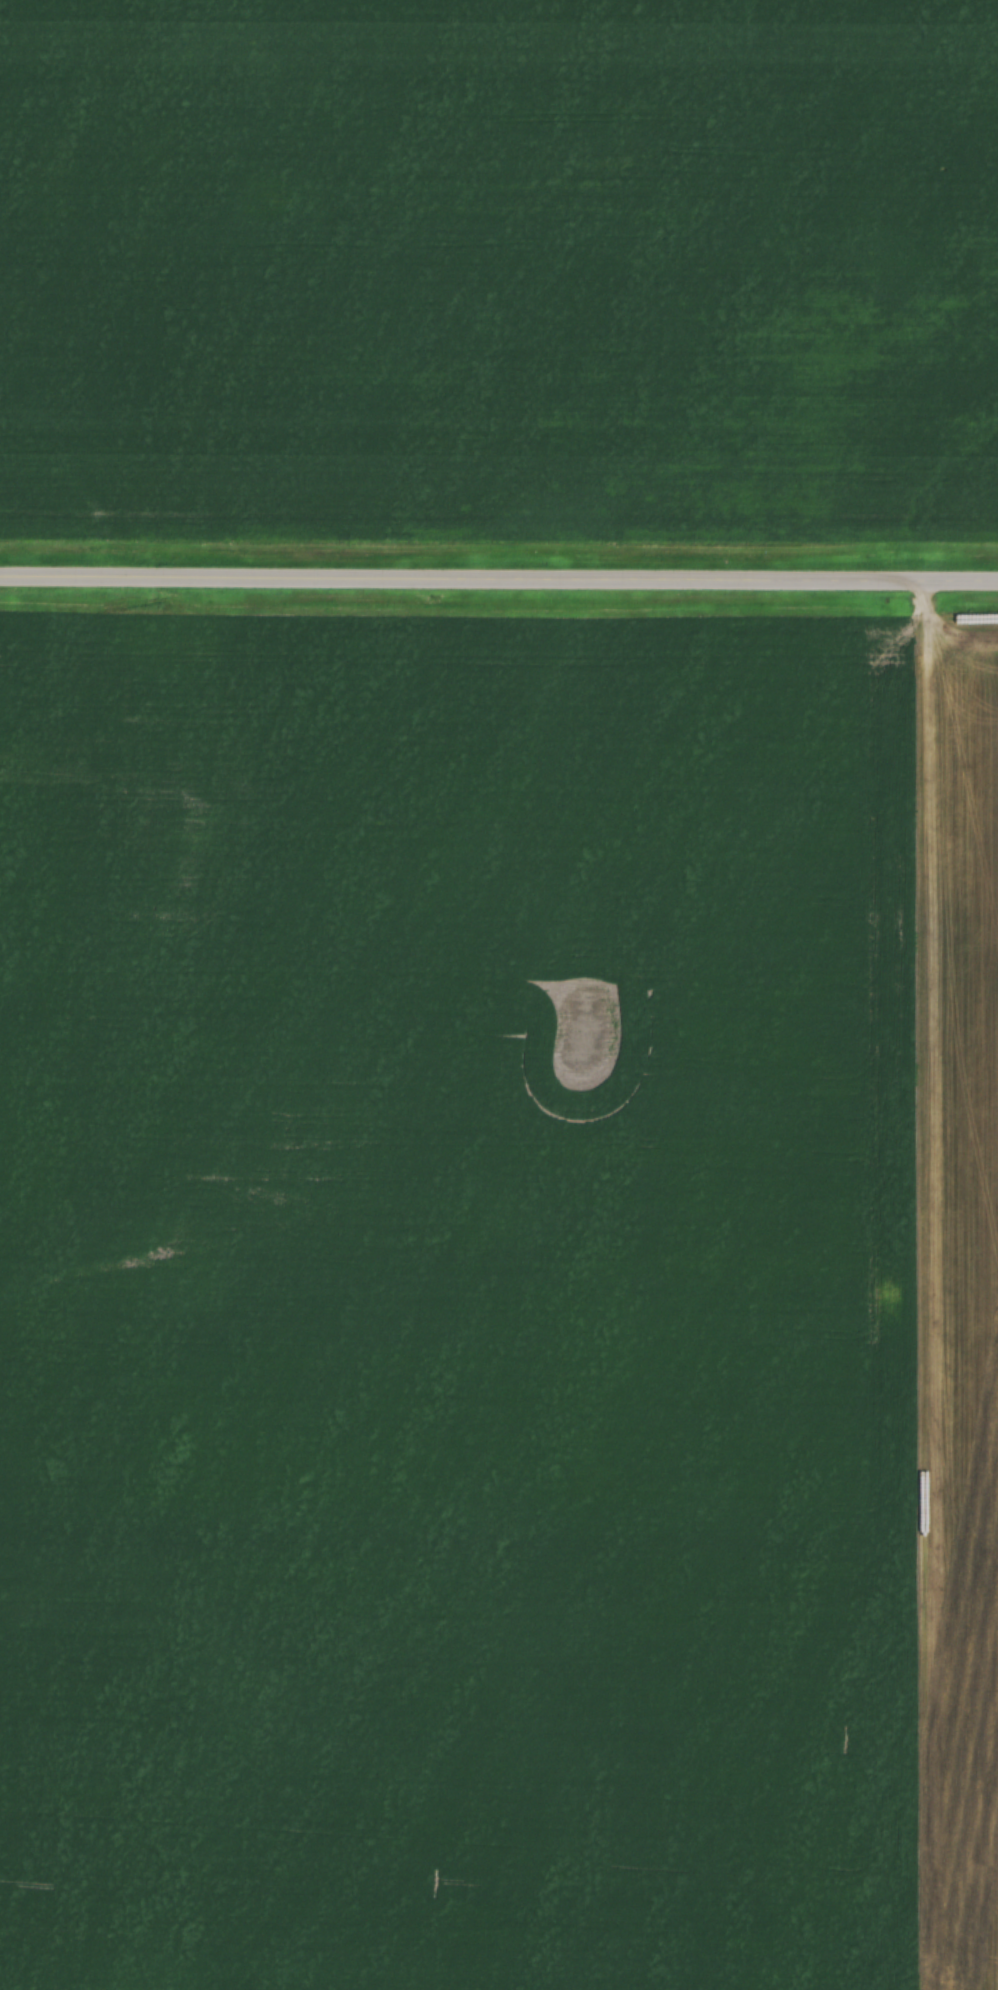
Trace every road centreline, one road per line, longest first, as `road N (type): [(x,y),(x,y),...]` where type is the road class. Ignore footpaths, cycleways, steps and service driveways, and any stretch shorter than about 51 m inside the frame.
road 1 (residential): [(997,579),(0,575)]

